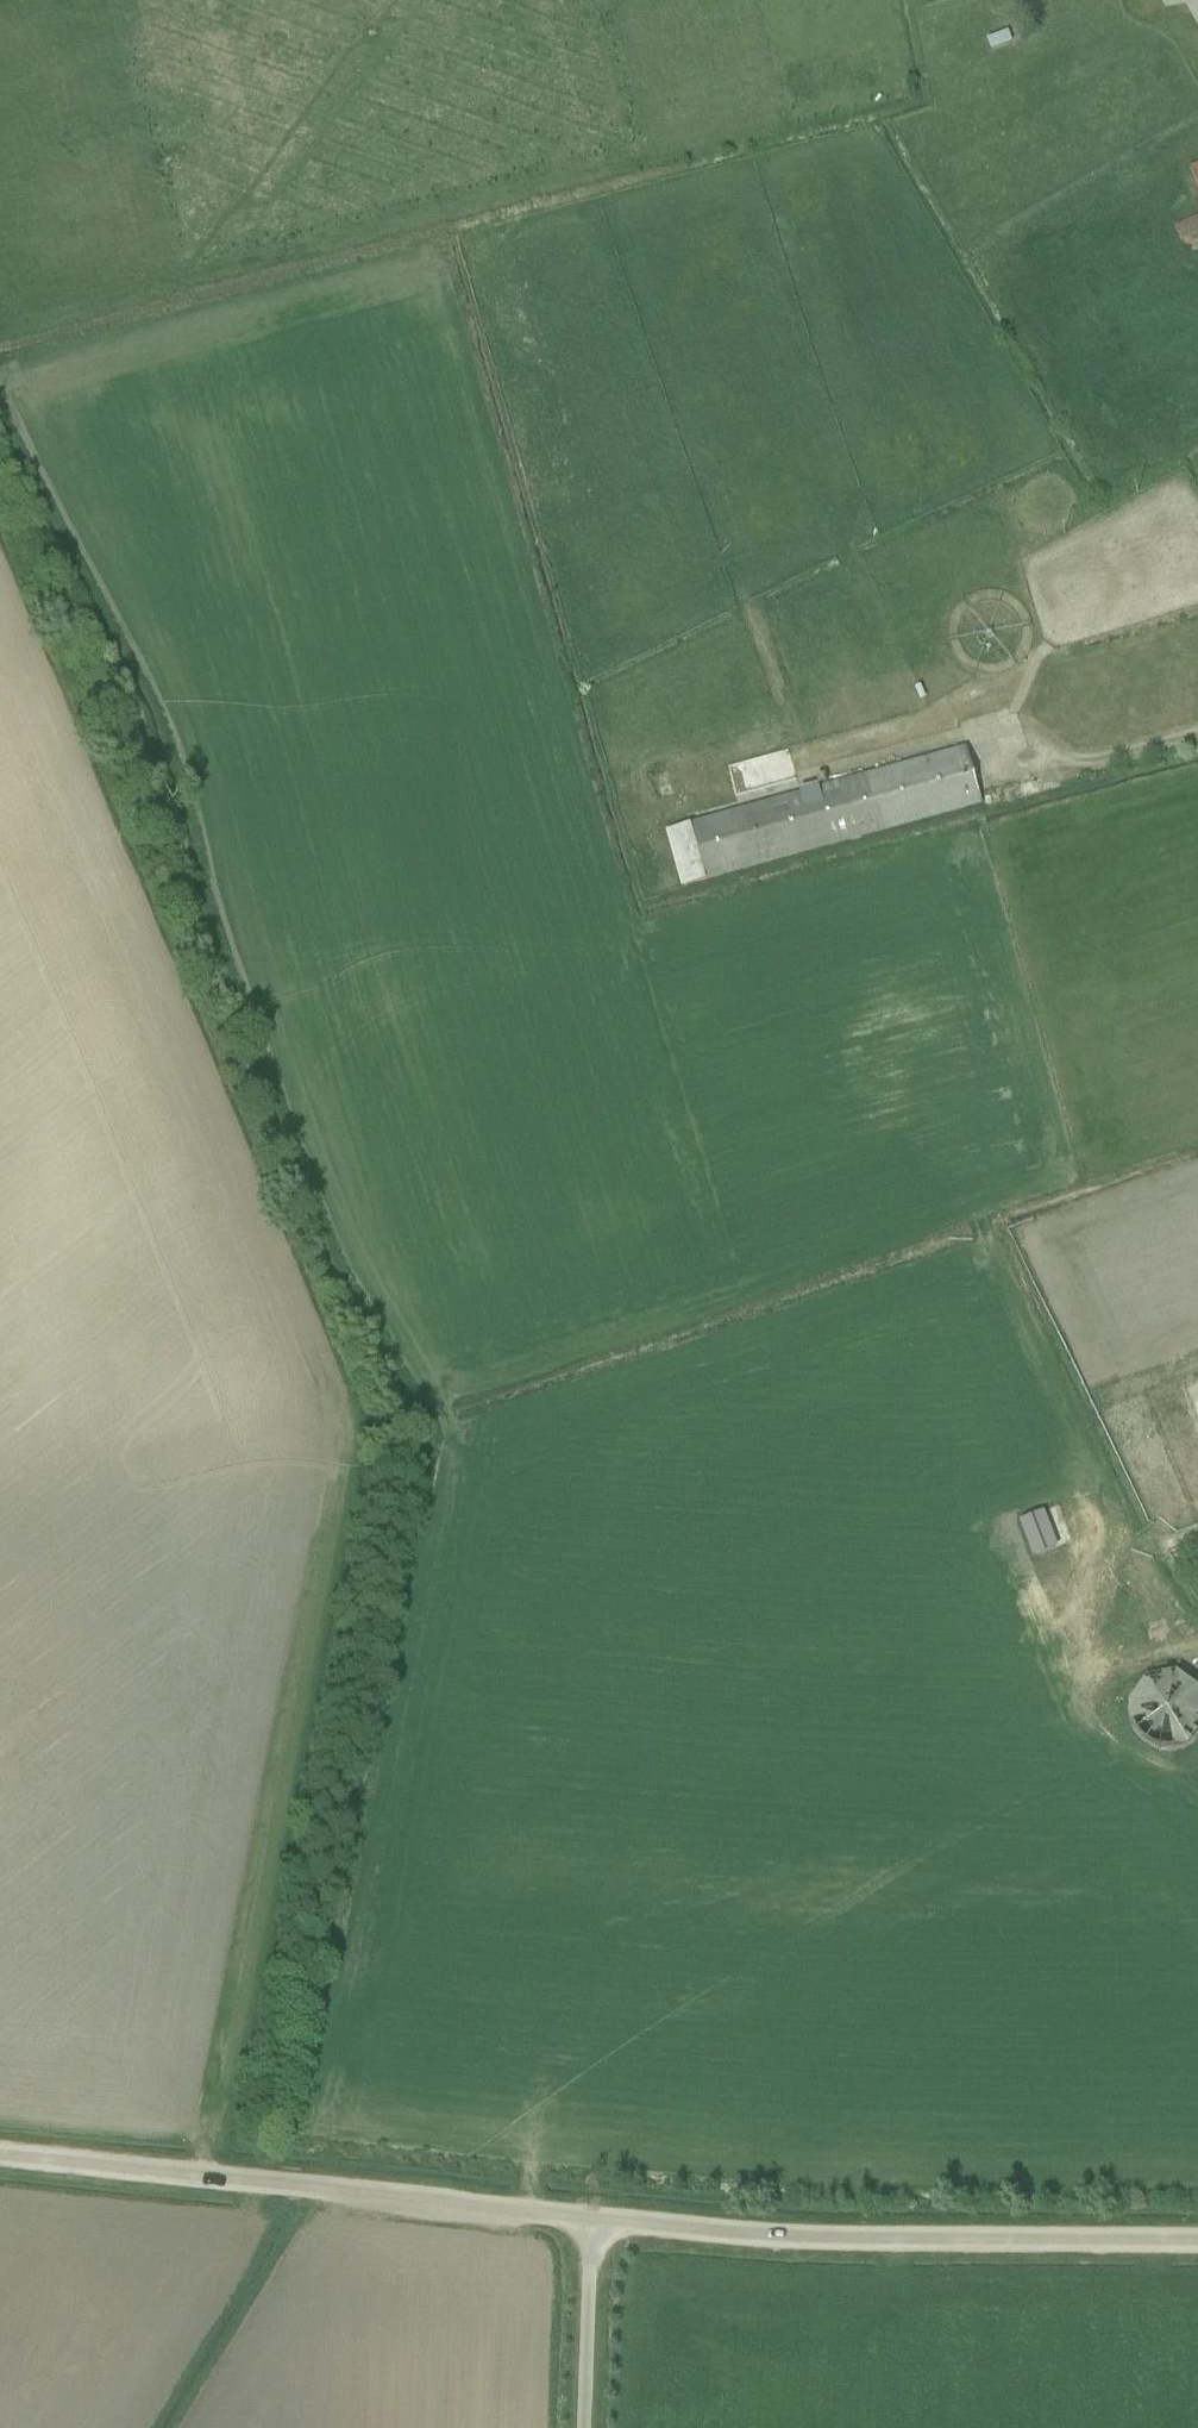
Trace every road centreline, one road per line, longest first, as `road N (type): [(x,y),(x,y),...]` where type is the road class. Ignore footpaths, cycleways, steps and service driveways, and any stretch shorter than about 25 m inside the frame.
road 1 (unclassified): [(1197,2238),(824,2239),(590,2220)]
road 2 (unclassified): [(590,2220),(0,2157)]
road 3 (unclassified): [(590,2220),(583,2427)]

